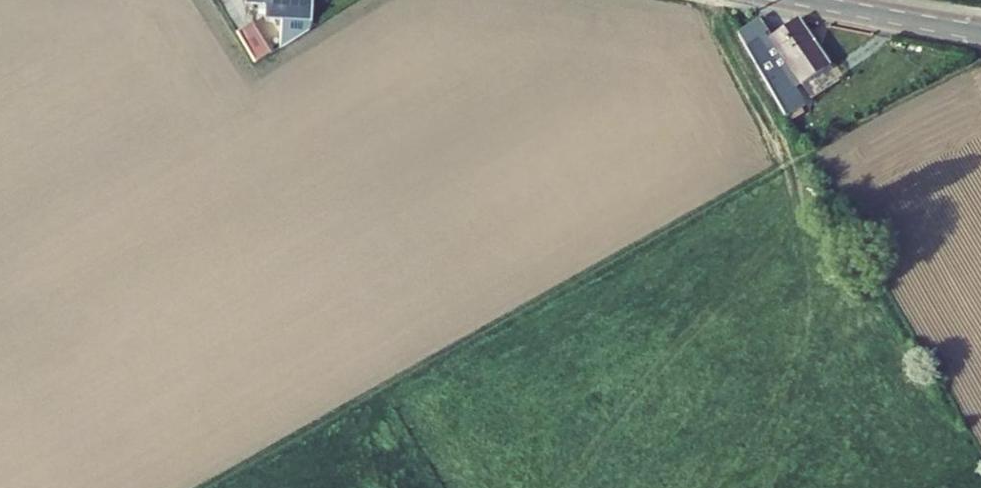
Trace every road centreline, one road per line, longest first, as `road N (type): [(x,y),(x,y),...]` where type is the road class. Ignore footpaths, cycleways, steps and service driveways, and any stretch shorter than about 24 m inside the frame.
road 1 (tertiary): [(811,0),(980,32)]

